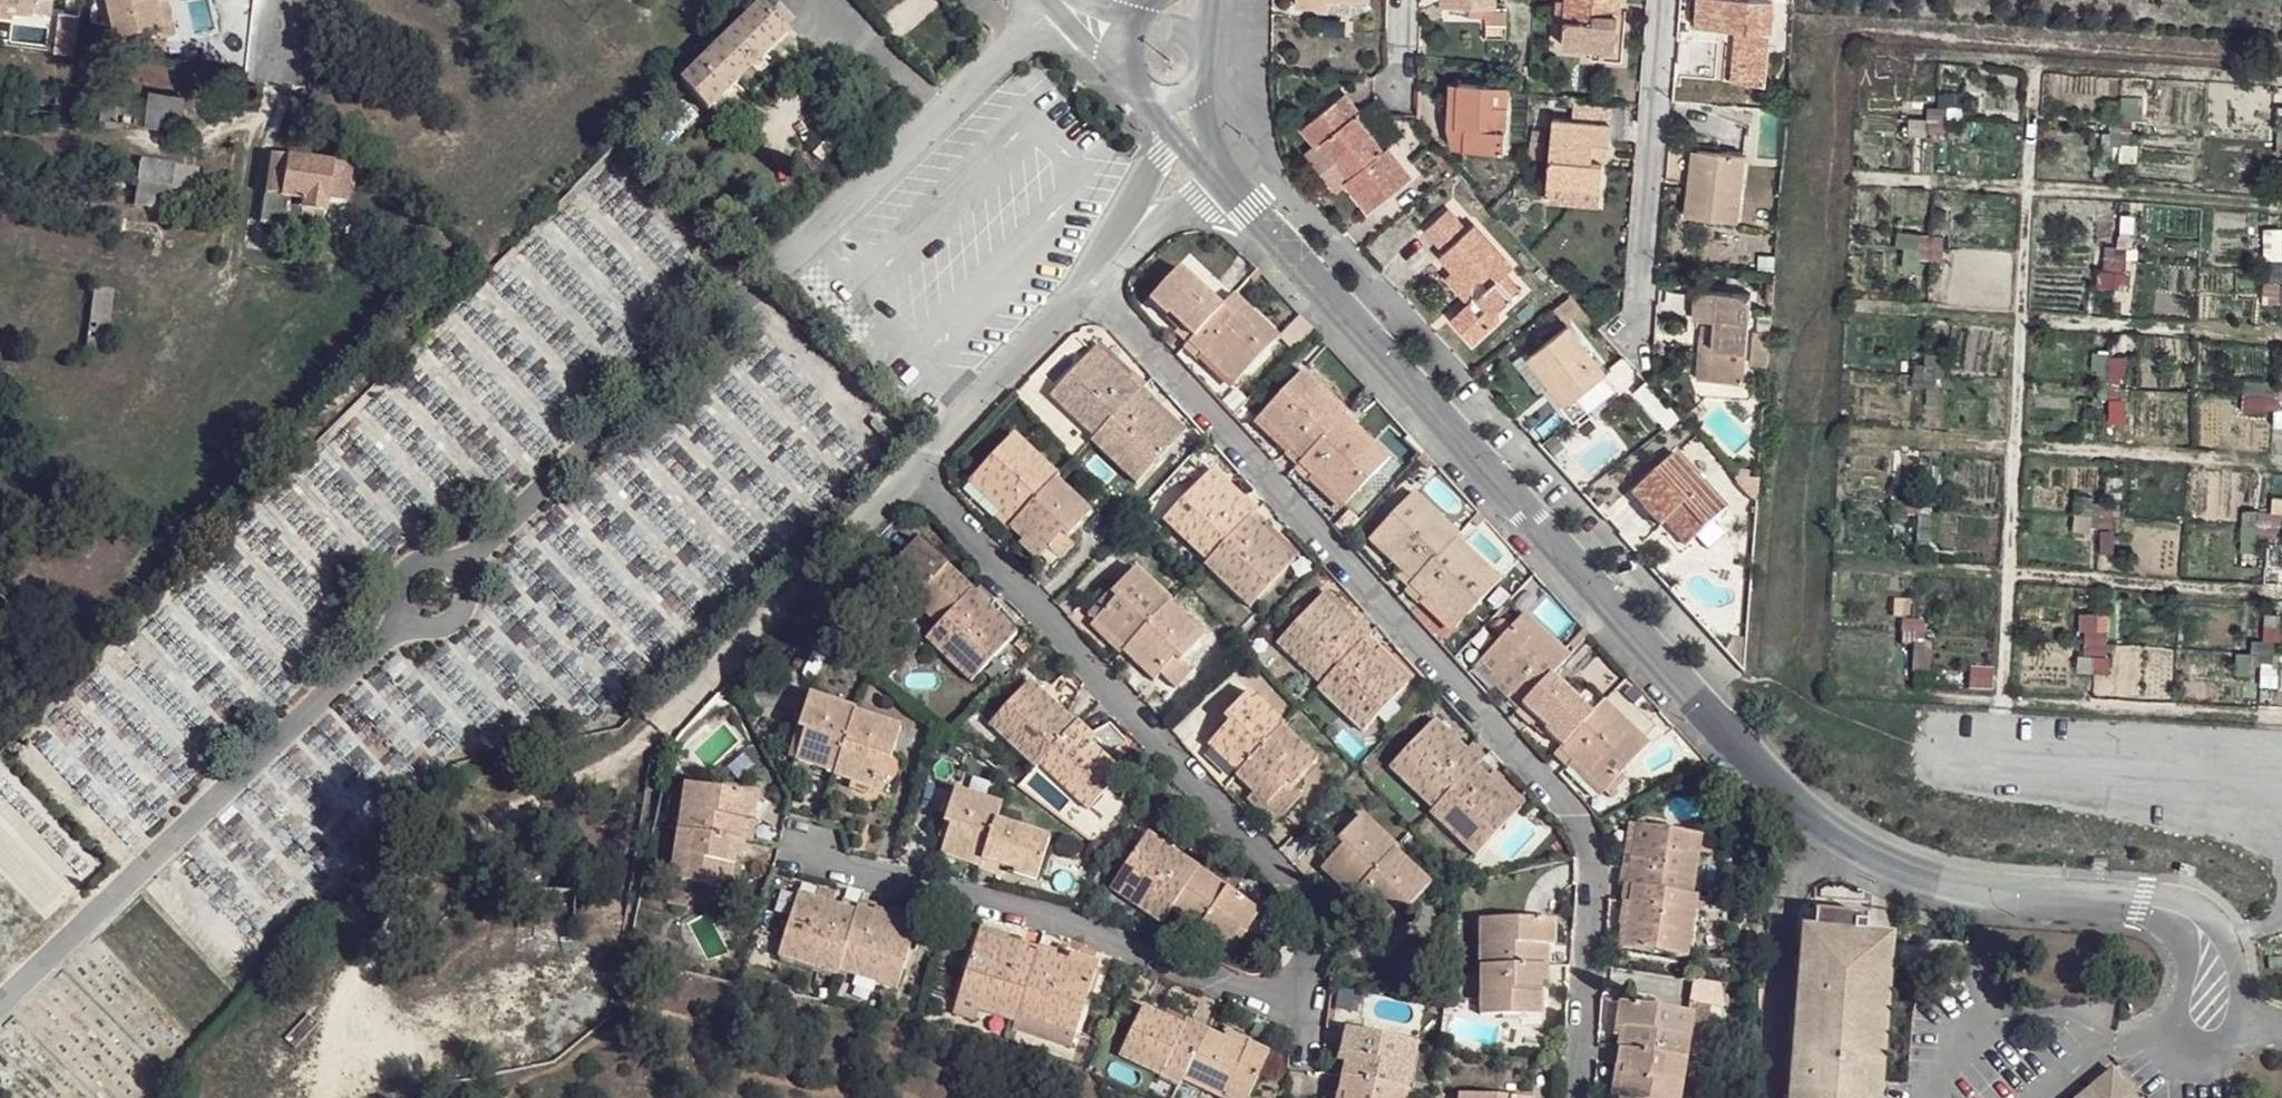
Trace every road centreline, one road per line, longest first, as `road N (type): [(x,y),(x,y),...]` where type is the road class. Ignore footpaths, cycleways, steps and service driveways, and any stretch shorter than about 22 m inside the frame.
road 1 (residential): [(2169,917),(1937,885),(1872,858),(1809,816),(1525,517),(1220,172)]
road 2 (residential): [(1573,1097),(1592,869),(1585,826),(1094,281)]
road 3 (residential): [(1304,1015),(1317,926),(1301,893),(914,474)]
road 4 (residential): [(794,854),(1074,922),(1304,1015)]
road 5 (track): [(657,728),(457,860),(391,929),(345,1013),(323,1097)]
road 6 (residential): [(657,728),(914,474)]
road 7 (residential): [(1642,315),(1666,0)]
road 8 (residential): [(914,474),(1094,281)]
road 9 (residential): [(2169,917),(2187,962),(2167,1018),(2173,1044),(2201,1055),(2220,1052),(2243,1018)]
road 10 (track): [(345,1013),(402,1032),(461,1026),(495,1011)]
road 11 (residential): [(2243,1018),(2230,946),(2220,934),(2169,917)]
road 12 (residential): [(1174,123),(1118,250)]
road 13 (residential): [(1118,250),(1220,172)]

